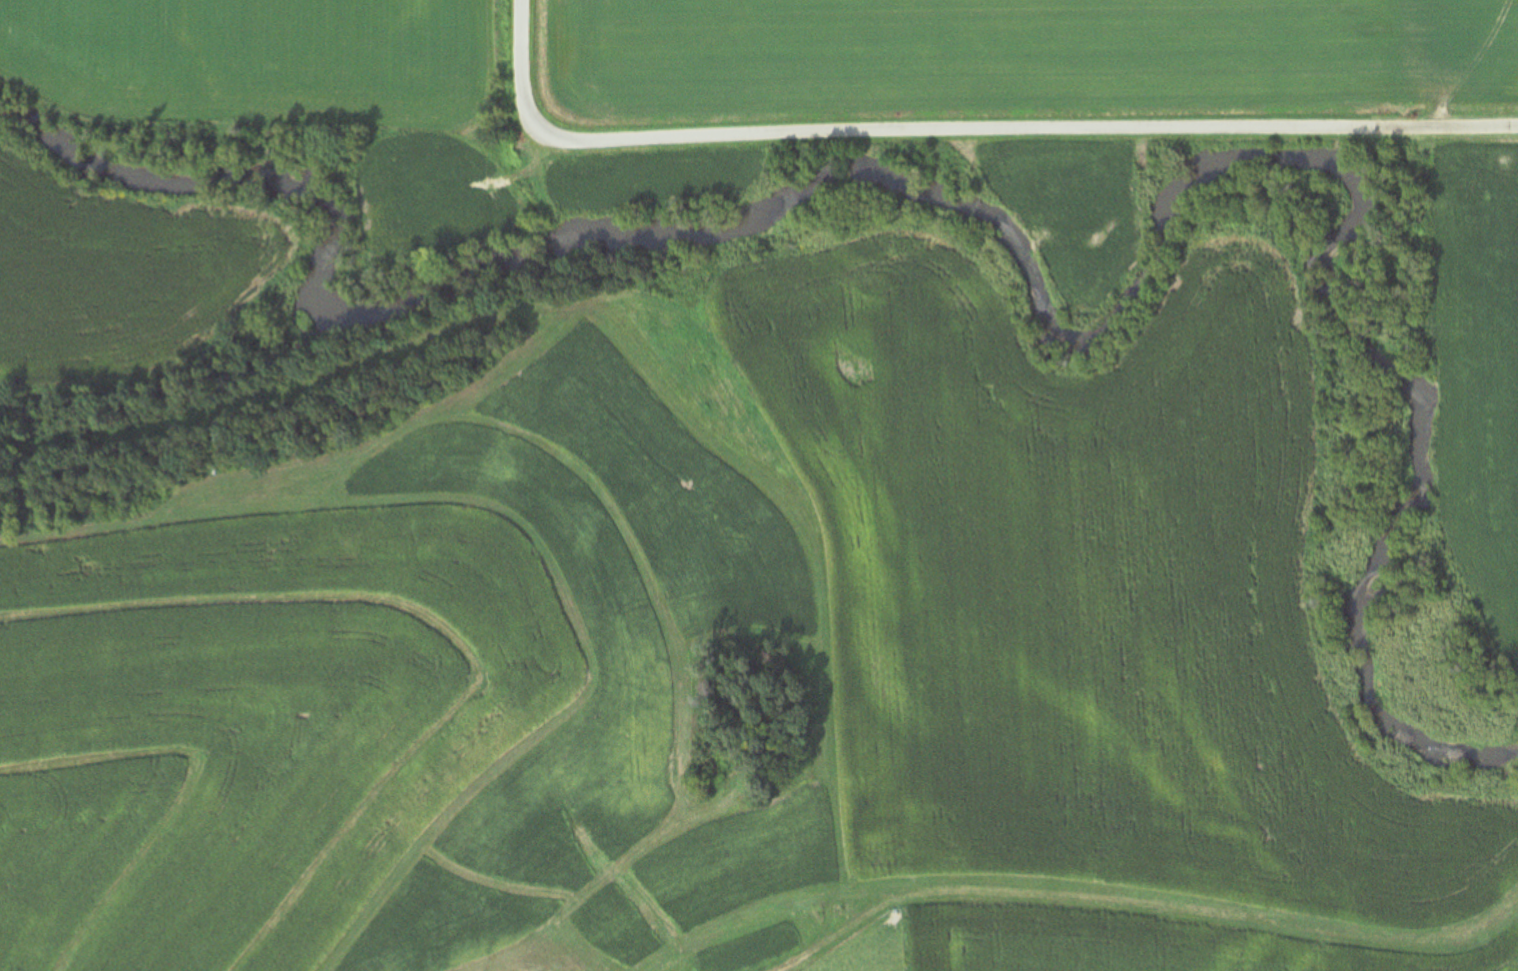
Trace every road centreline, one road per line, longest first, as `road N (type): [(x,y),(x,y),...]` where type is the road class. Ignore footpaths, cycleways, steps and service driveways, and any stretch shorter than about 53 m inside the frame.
road 1 (tertiary): [(1517,120),(575,140),(552,132),(527,99),(522,0)]

